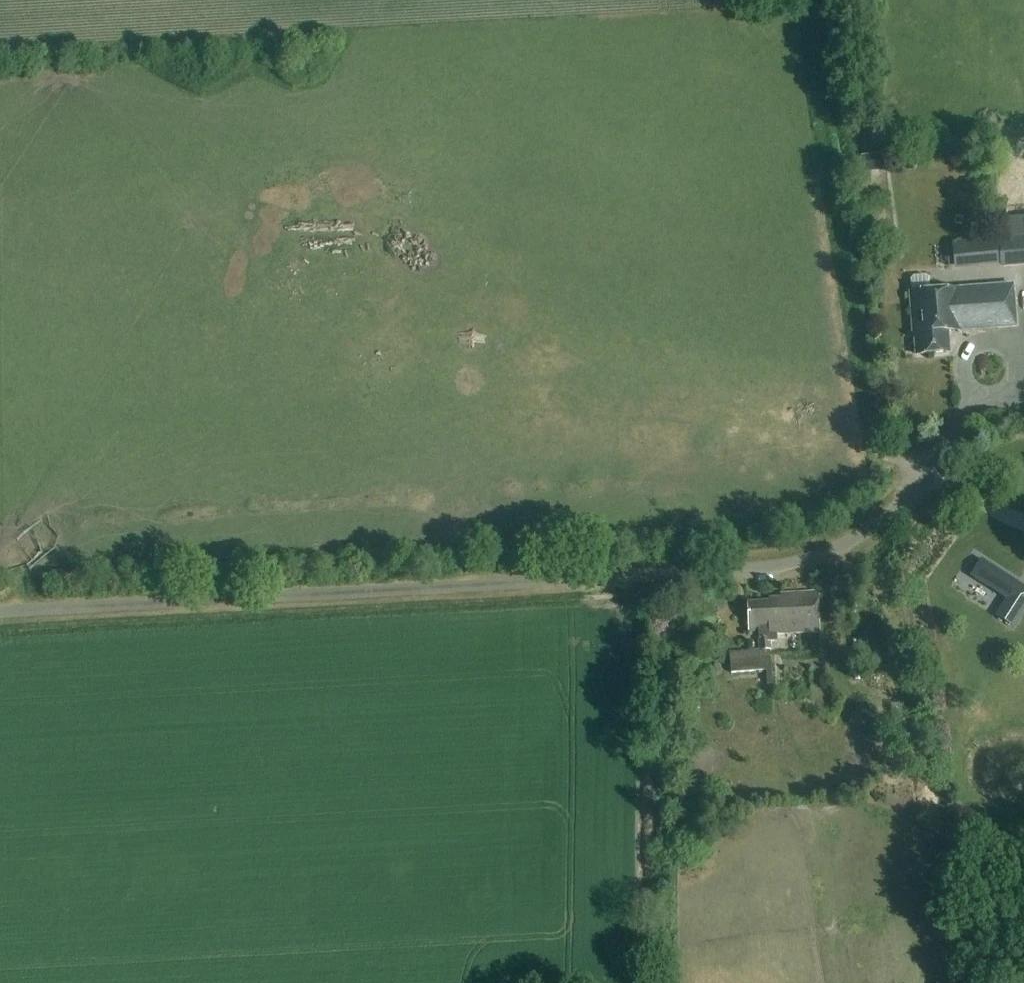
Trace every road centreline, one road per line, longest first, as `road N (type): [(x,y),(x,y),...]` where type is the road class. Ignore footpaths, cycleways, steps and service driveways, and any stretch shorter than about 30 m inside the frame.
road 1 (unclassified): [(0,613),(761,570),(812,560),(896,511),(959,423)]

